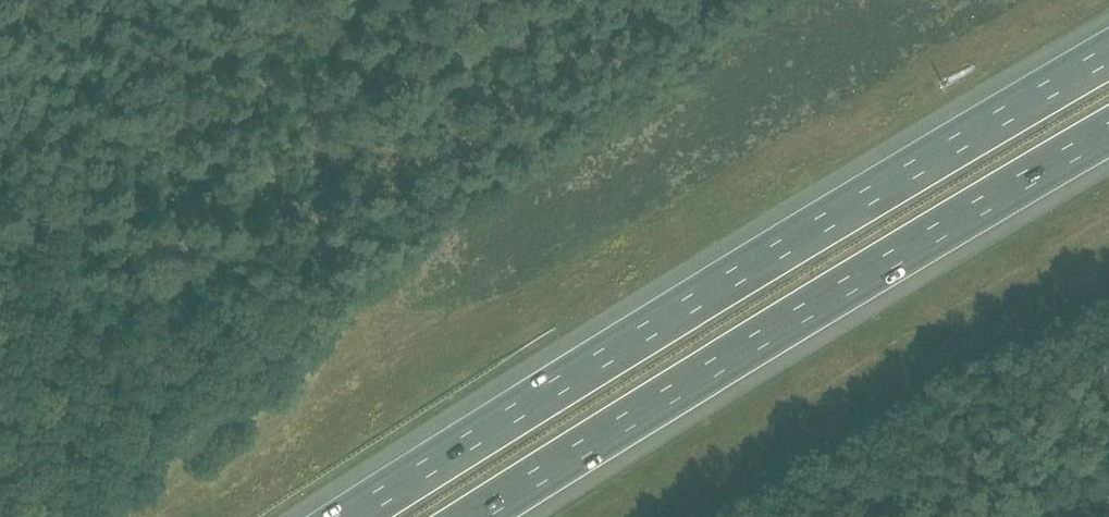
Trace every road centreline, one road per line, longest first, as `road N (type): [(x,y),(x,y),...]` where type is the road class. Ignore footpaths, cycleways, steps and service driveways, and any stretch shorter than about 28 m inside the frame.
road 1 (motorway): [(1108,55),(350,516)]
road 2 (motorway): [(478,516),(1108,133)]

